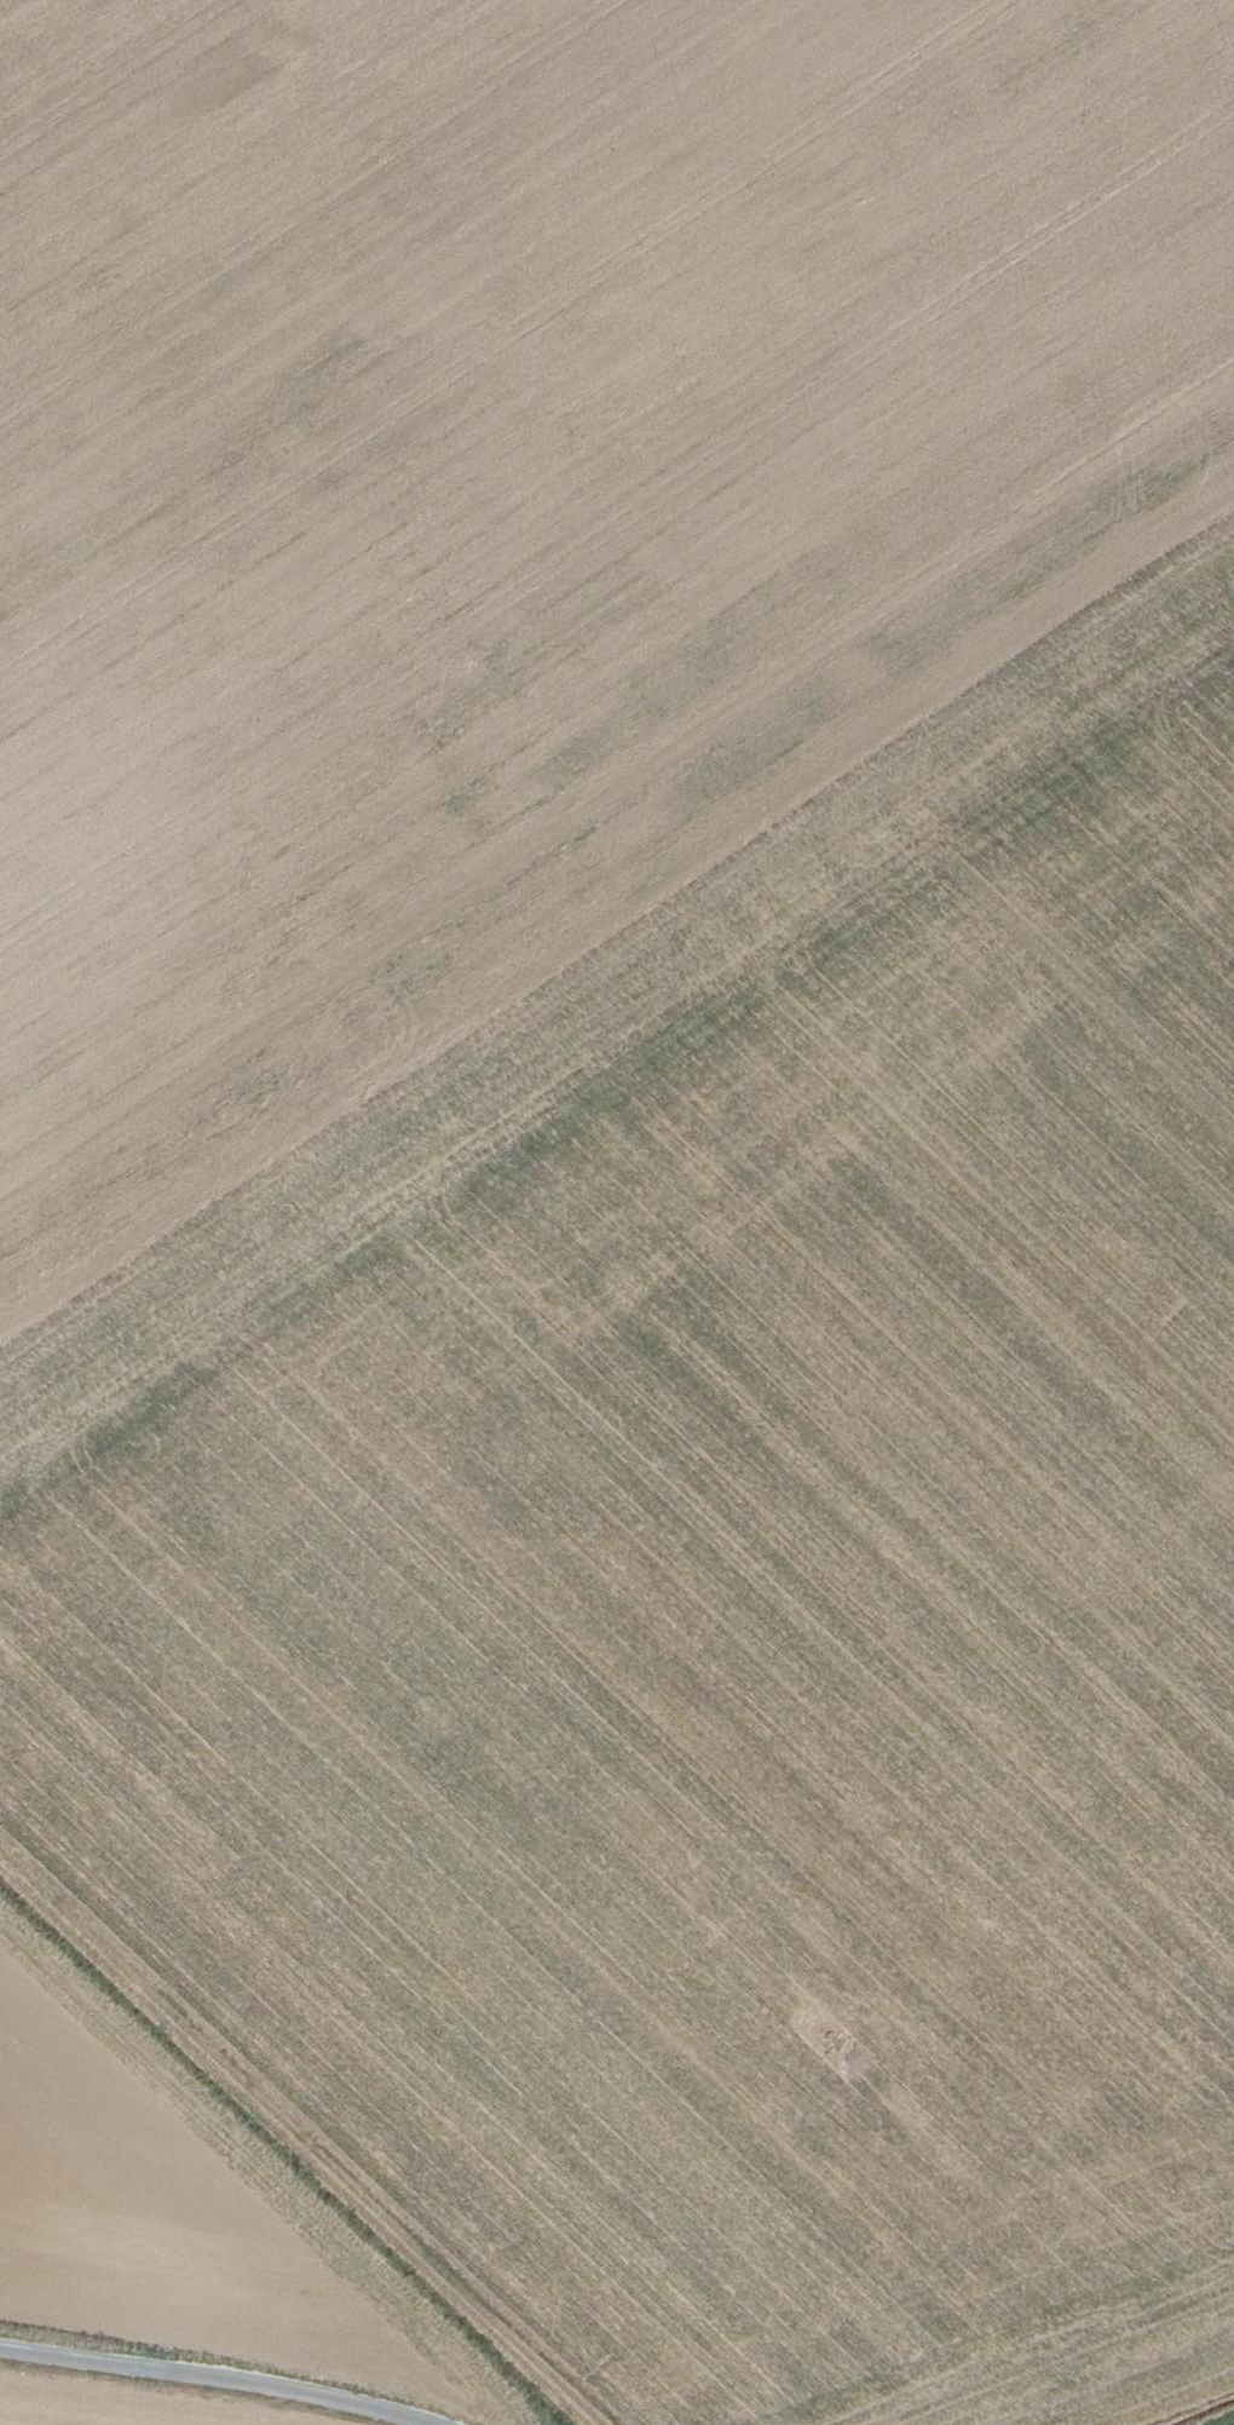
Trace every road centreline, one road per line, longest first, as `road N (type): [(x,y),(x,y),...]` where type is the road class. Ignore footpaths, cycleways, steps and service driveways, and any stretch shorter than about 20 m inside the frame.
road 1 (track): [(0,1846),(612,2424)]
road 2 (track): [(433,2424),(276,2385),(0,2346)]

